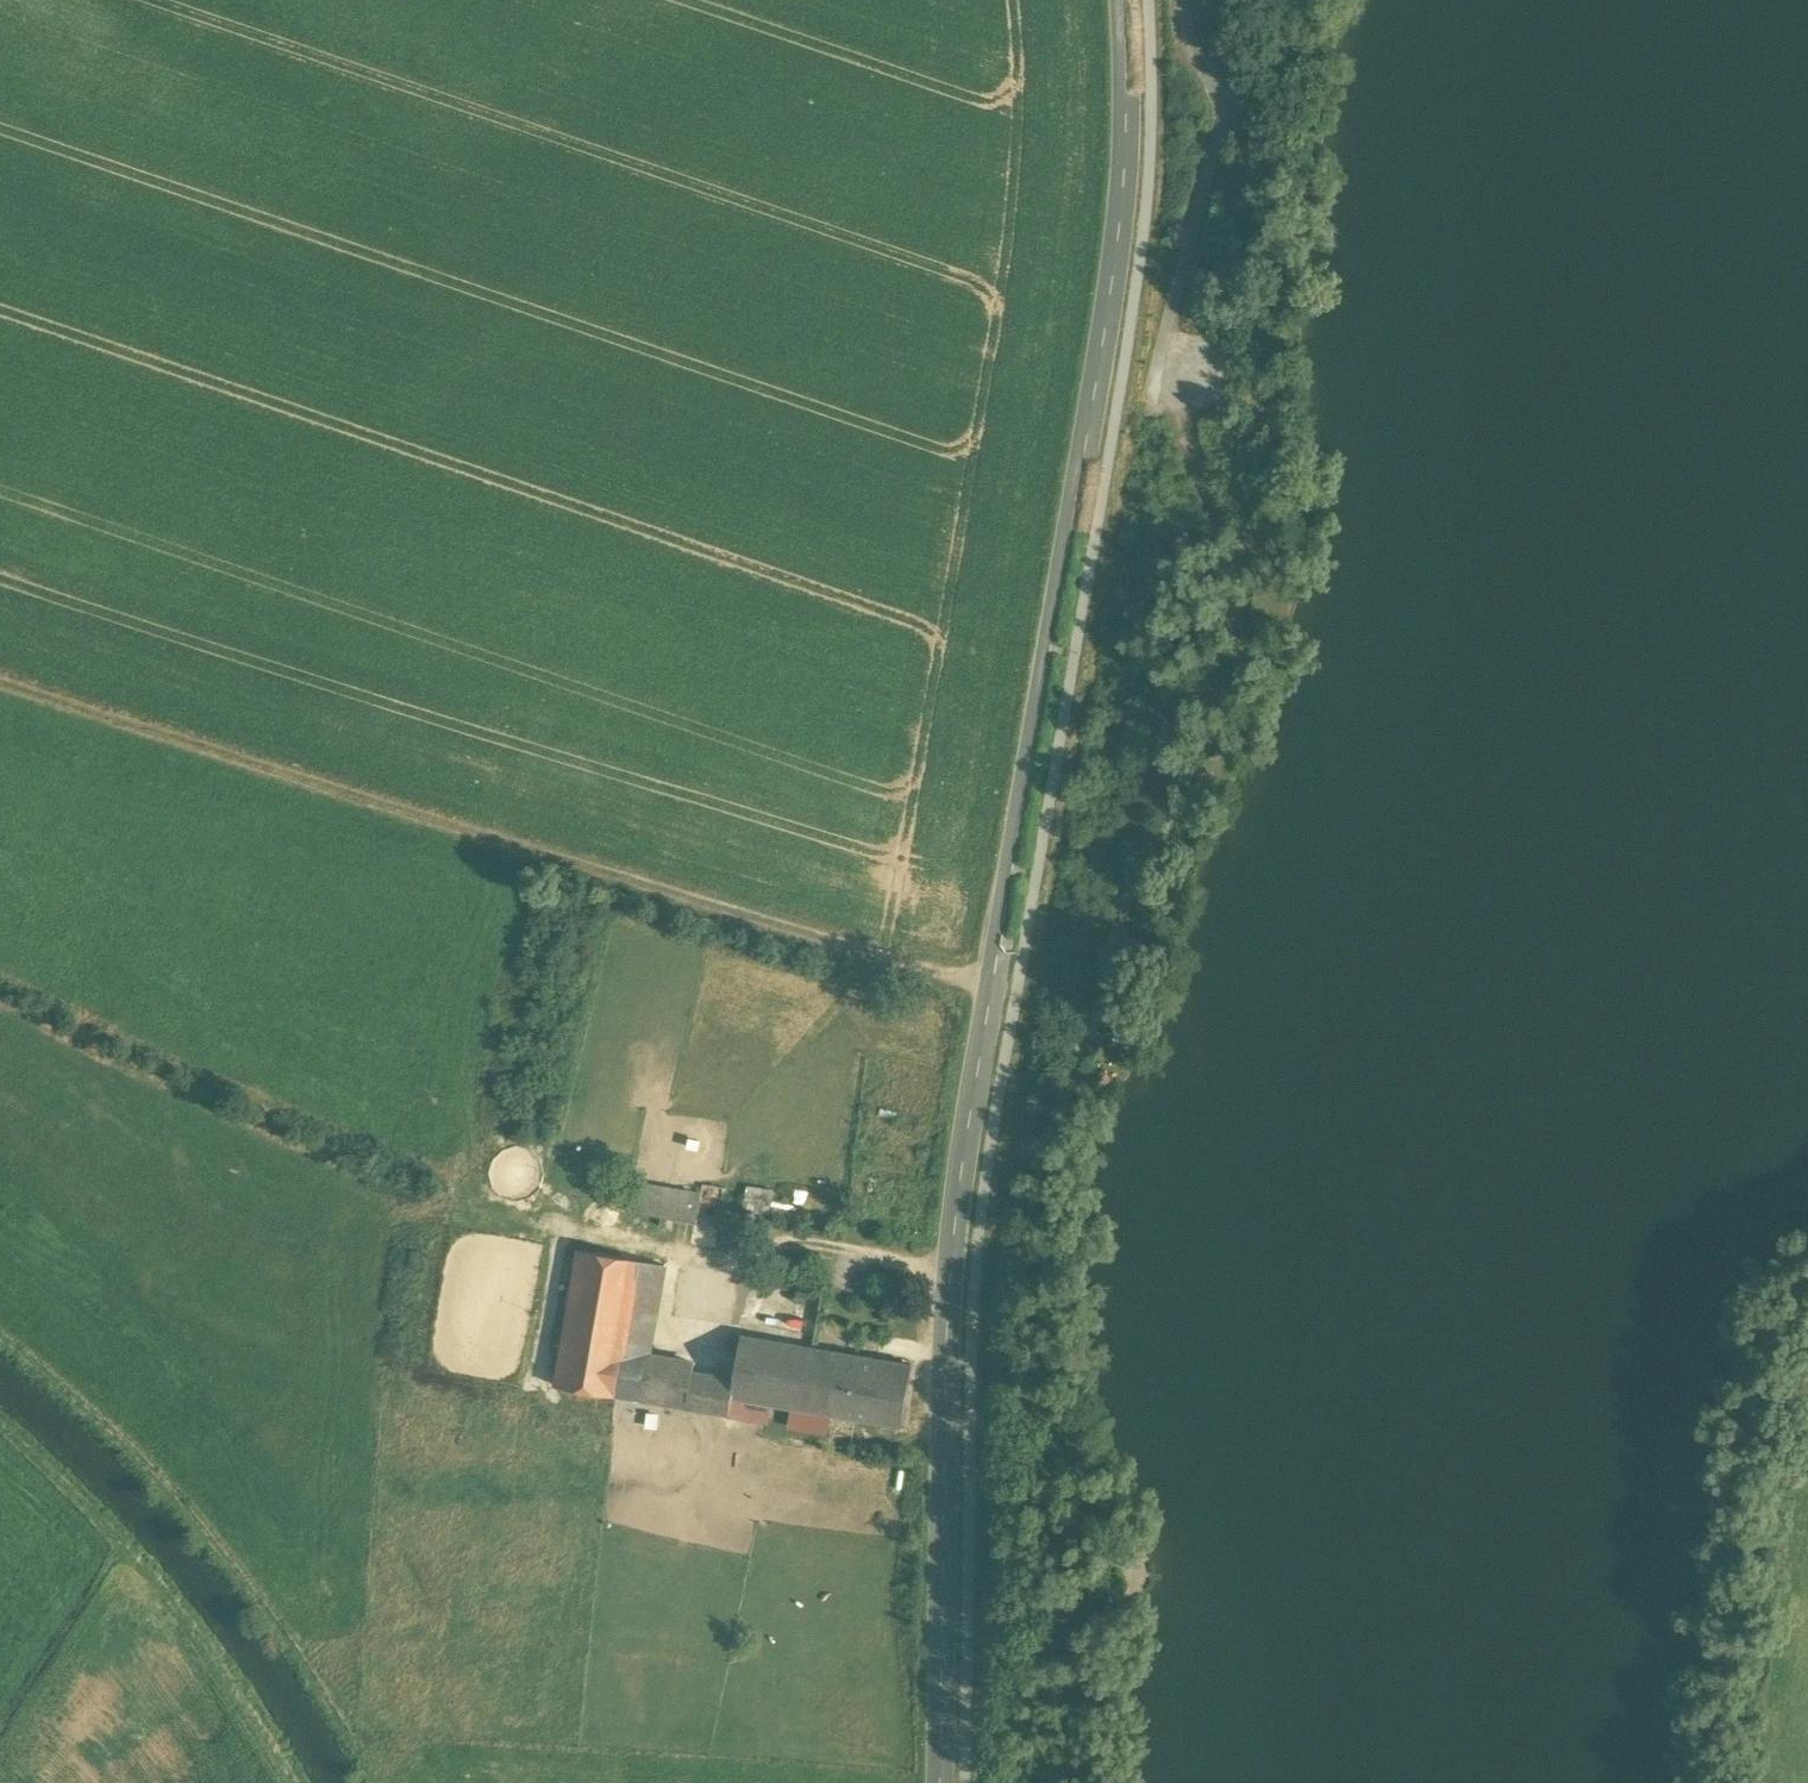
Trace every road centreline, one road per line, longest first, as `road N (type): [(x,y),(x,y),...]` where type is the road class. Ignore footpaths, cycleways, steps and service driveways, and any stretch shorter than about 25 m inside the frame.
road 1 (tertiary): [(940,1782),(946,1340),(958,1204),(1127,117),(1123,0)]

